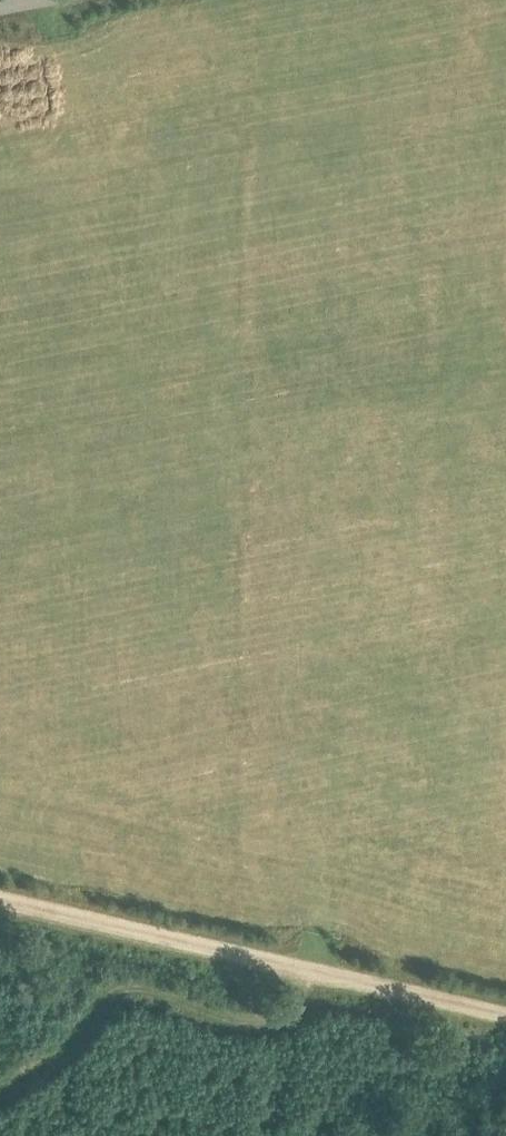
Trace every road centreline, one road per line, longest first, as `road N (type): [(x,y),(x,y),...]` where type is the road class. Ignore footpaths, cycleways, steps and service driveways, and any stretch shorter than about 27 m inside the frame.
road 1 (track): [(0,903),(505,1018)]
road 2 (track): [(318,974),(292,1009),(252,1023),(122,990),(0,1094)]

